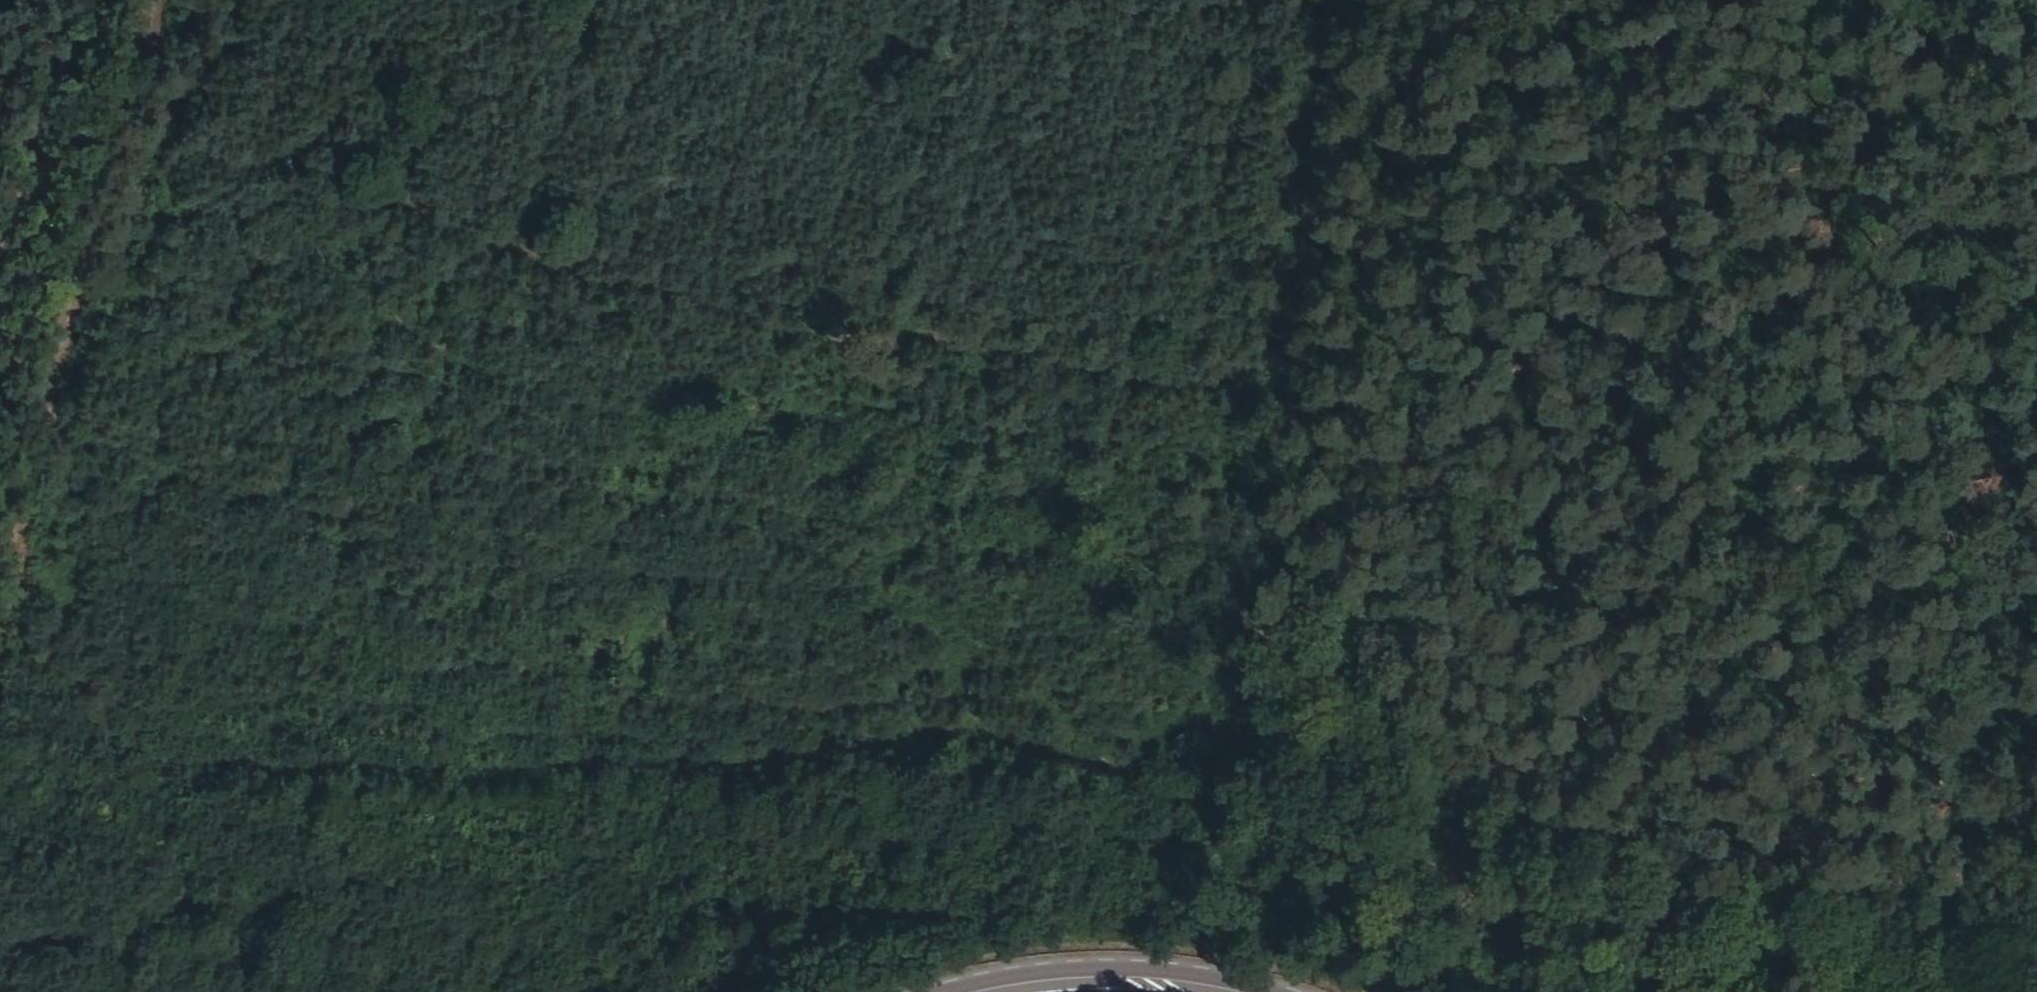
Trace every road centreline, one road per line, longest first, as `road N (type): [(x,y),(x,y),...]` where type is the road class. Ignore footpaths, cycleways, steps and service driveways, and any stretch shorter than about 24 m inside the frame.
road 1 (primary): [(1227,991),(1115,985),(1020,991)]

